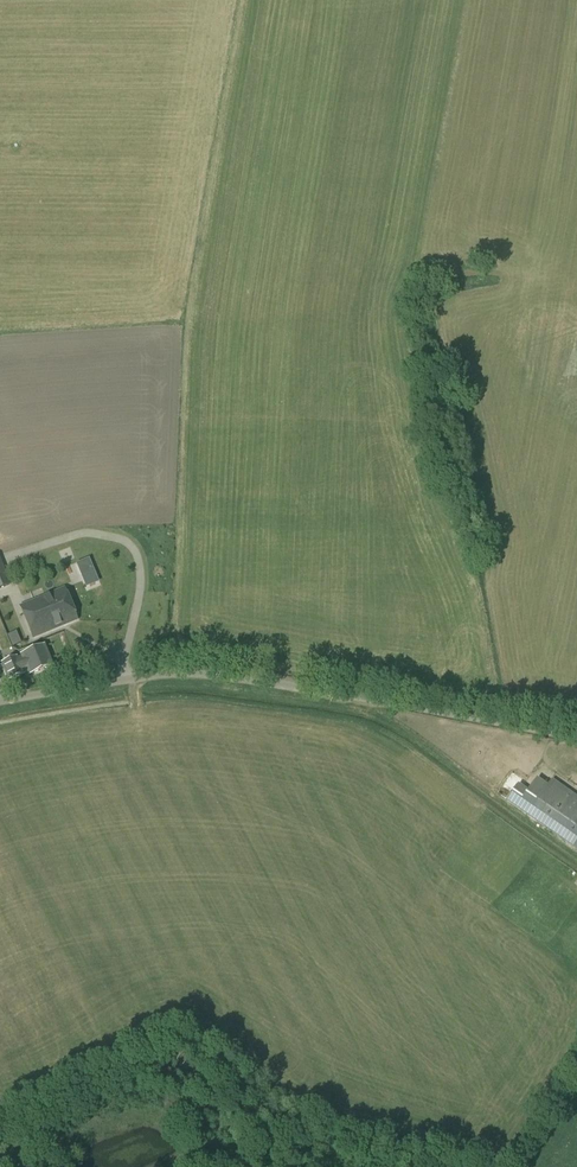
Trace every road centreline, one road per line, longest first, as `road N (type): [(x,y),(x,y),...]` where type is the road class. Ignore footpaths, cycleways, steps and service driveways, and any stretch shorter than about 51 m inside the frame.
road 1 (unclassified): [(0,708),(201,680),(576,746)]

